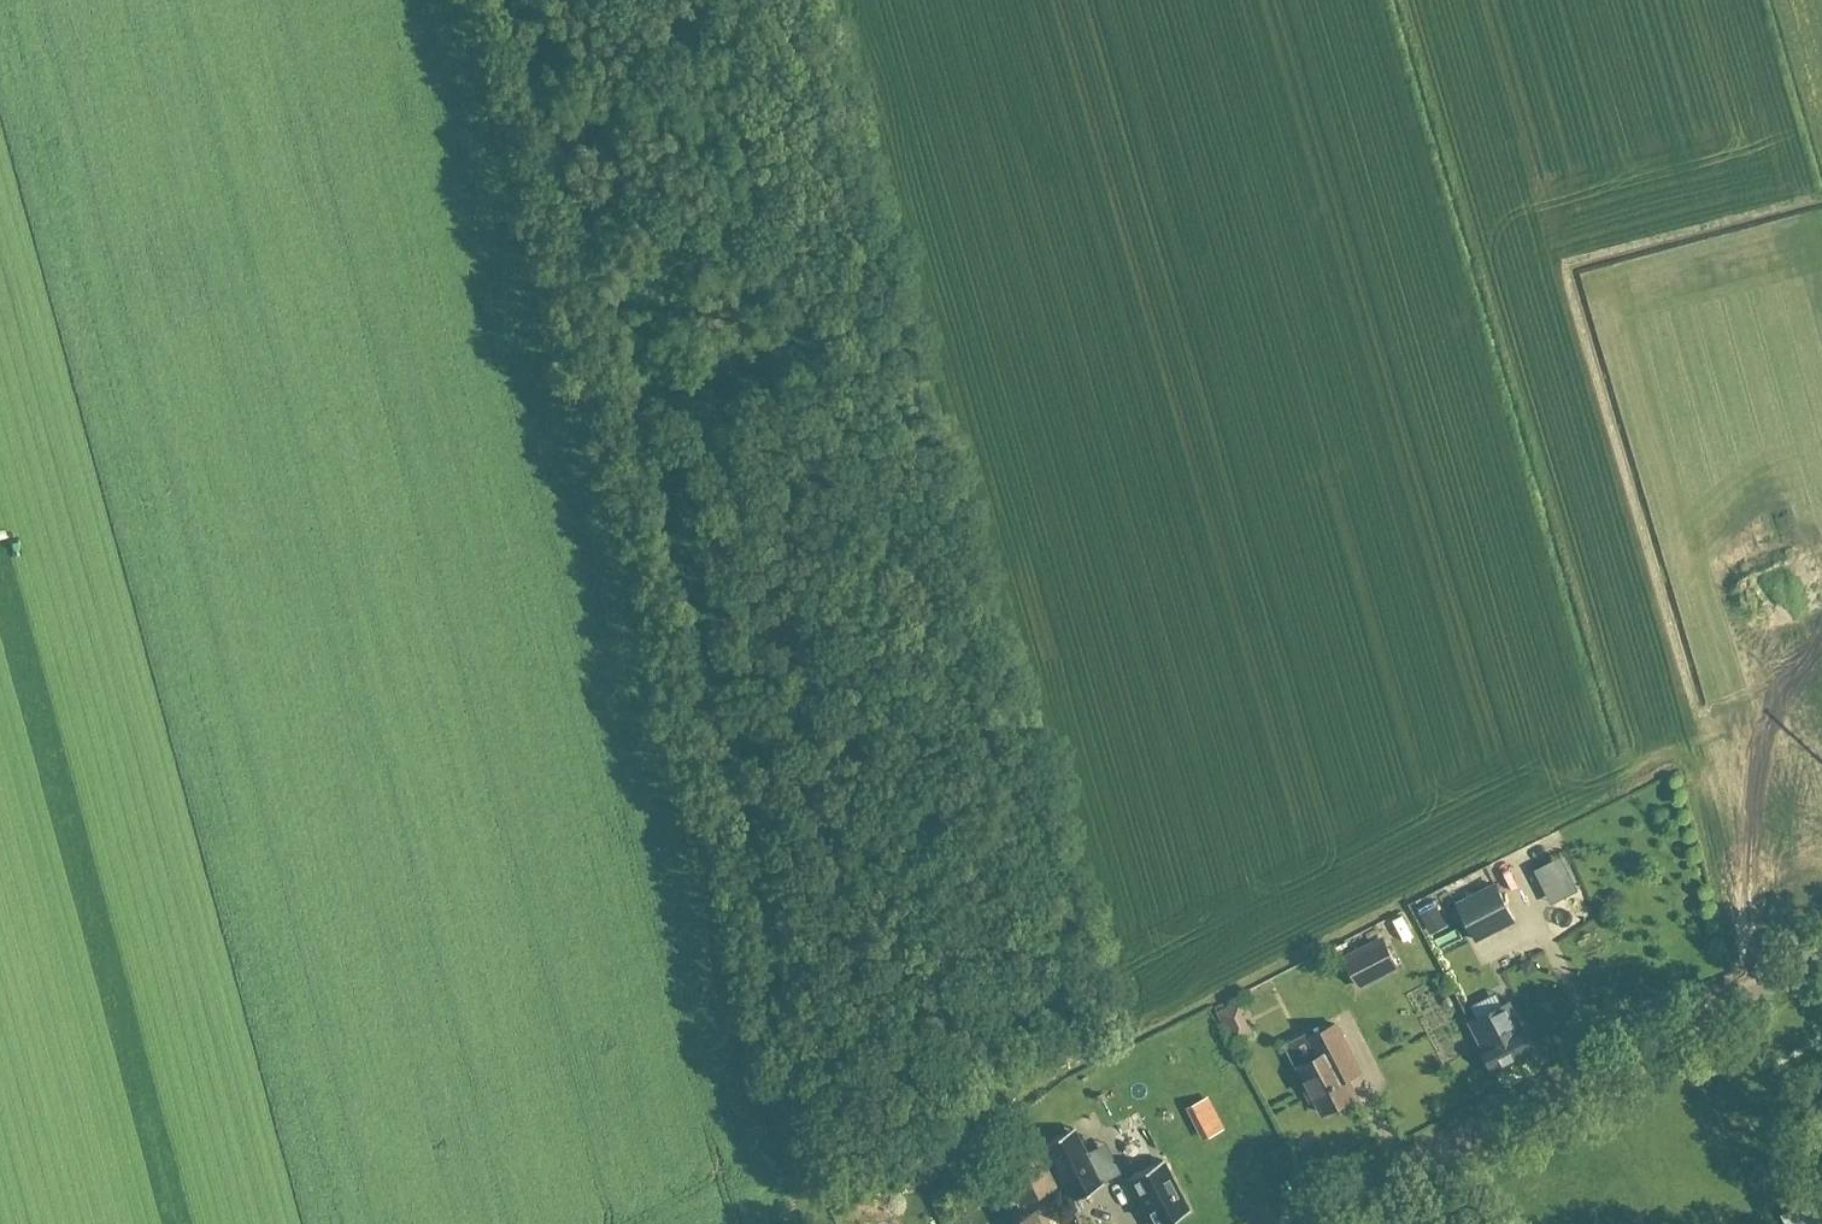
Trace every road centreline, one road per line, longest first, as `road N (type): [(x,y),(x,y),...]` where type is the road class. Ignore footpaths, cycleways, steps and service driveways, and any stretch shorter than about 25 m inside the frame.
road 1 (track): [(822,1223),(793,1126),(728,735),(632,385),(506,0)]
road 2 (tertiary): [(1272,1223),(1821,939)]

